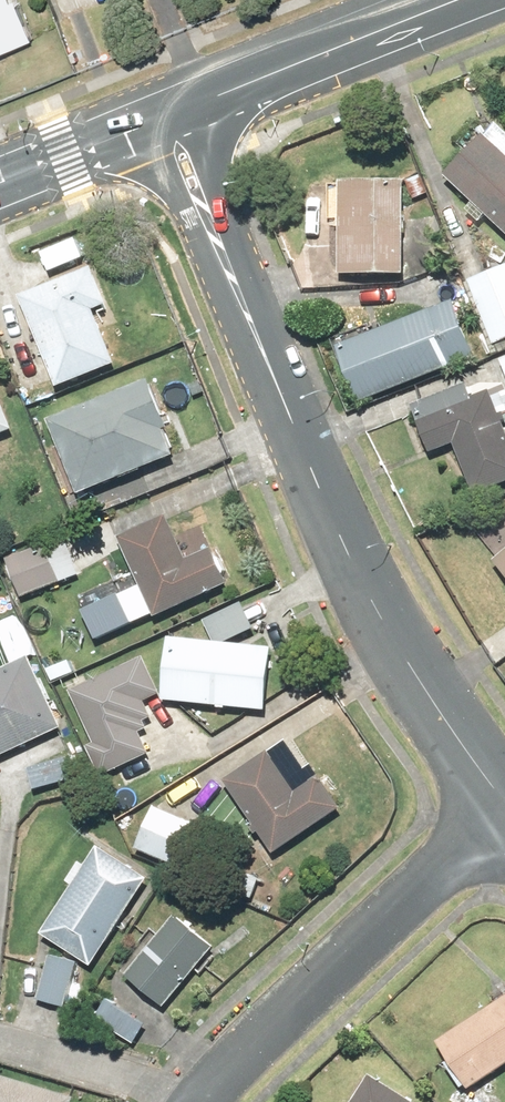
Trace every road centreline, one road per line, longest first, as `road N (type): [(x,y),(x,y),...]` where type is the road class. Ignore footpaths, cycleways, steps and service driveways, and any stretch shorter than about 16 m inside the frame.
road 1 (residential): [(167,119),(336,511),(445,717),(504,793)]
road 2 (residential): [(504,813),(202,1101)]
road 3 (tertiary): [(167,119),(461,0)]
road 4 (tertiary): [(0,187),(167,119)]

